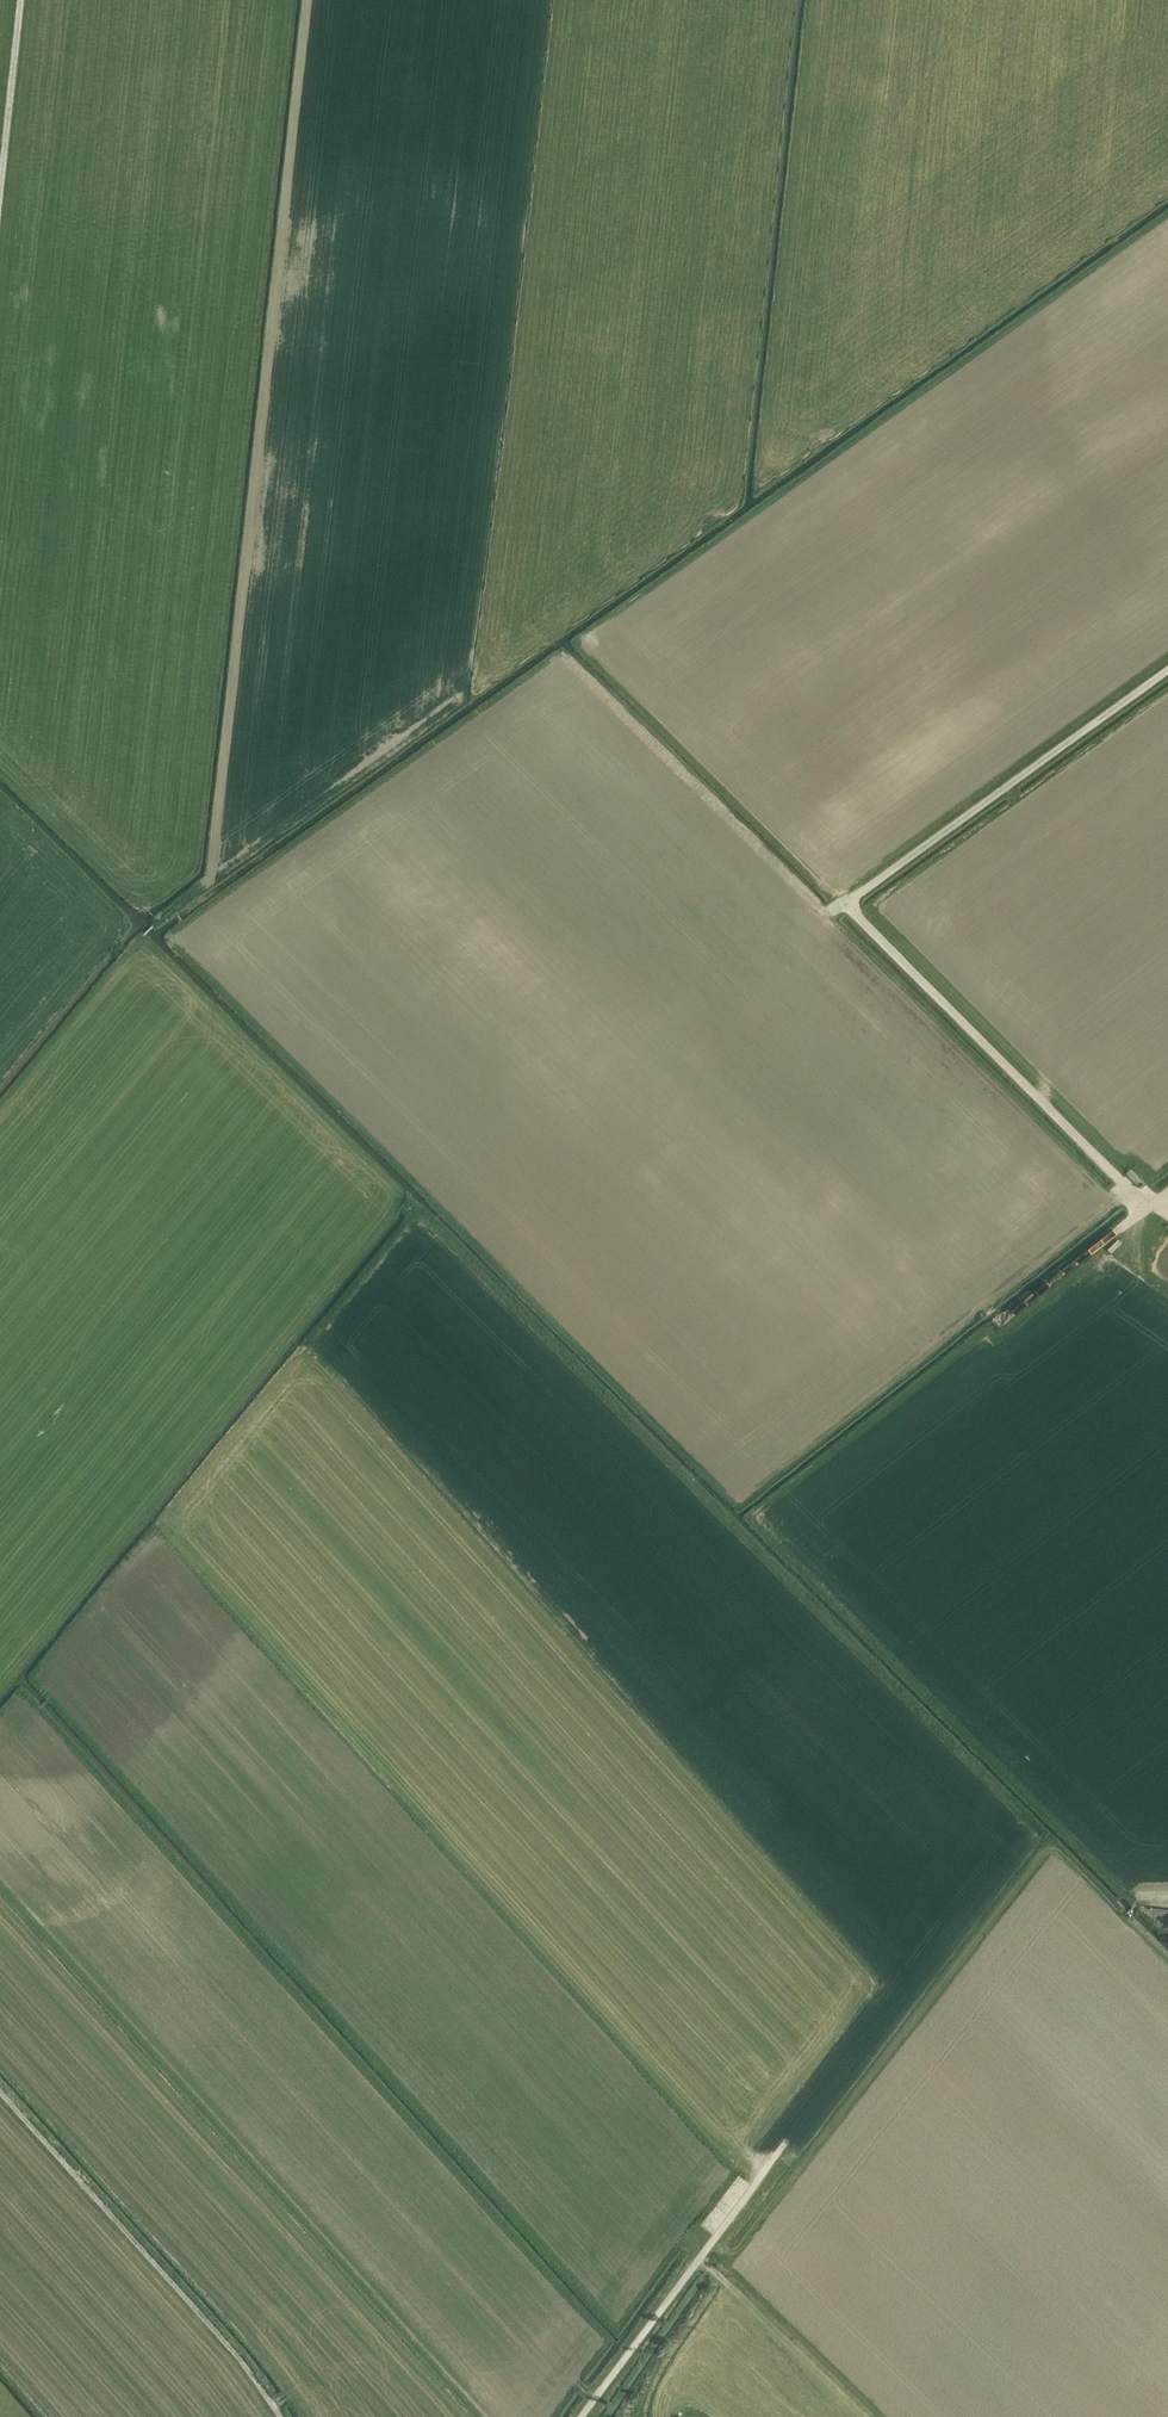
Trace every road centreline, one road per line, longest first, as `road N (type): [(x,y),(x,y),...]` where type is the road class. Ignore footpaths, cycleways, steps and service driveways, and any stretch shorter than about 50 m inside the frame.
road 1 (track): [(281,2416),(240,2359),(0,2091)]
road 2 (unclassified): [(580,2416),(782,2141)]

